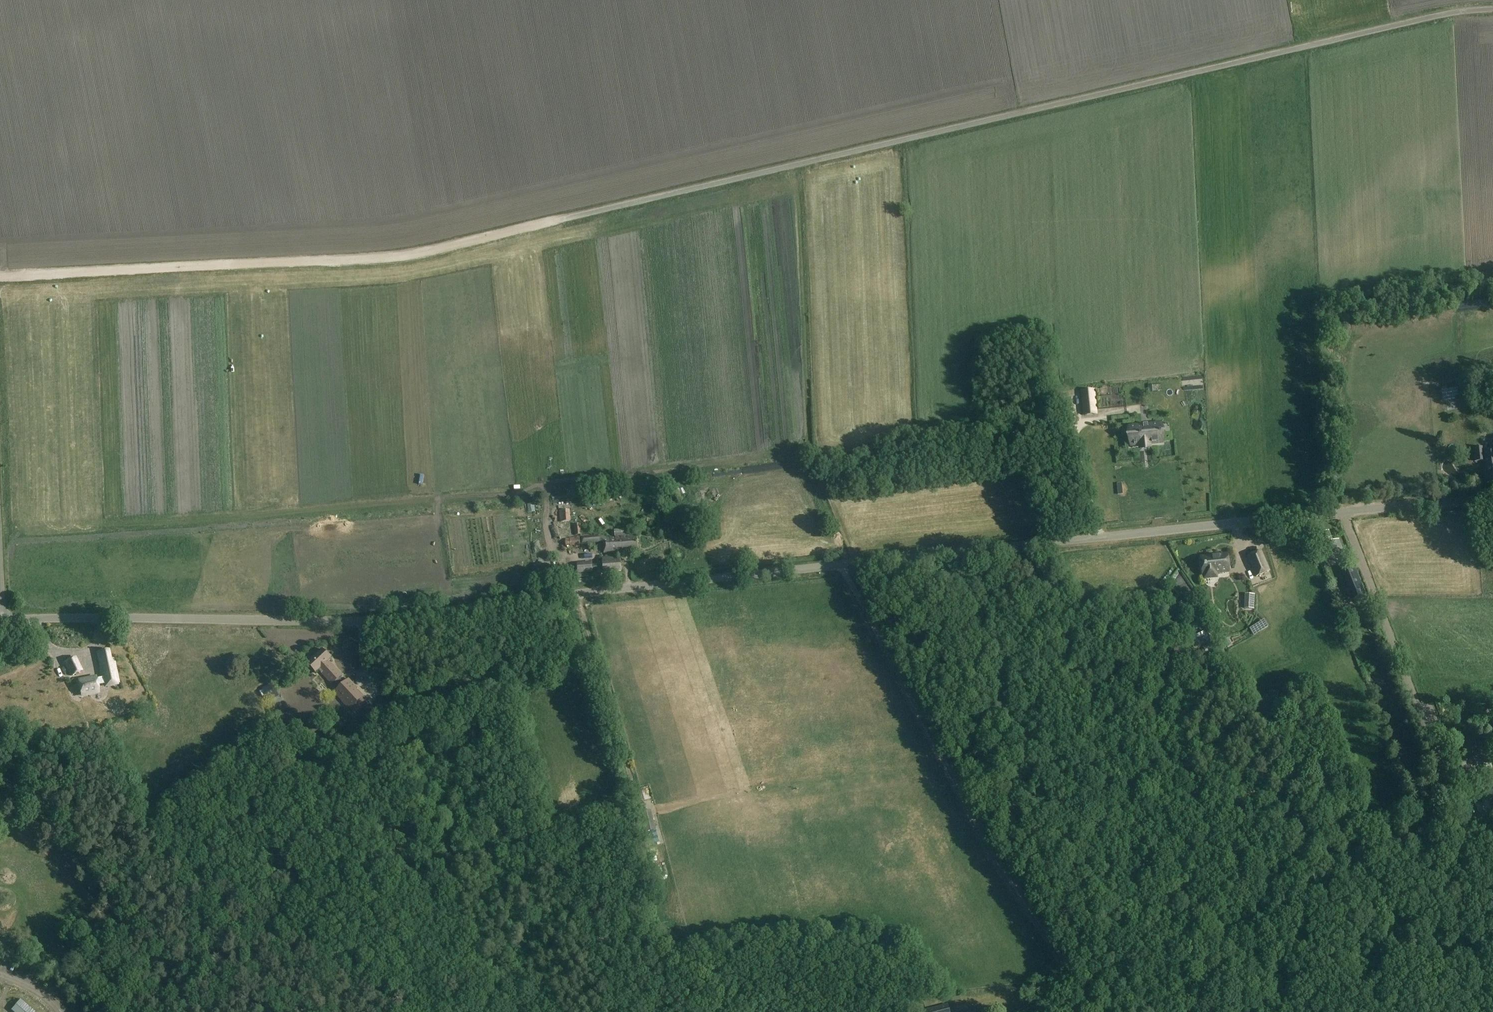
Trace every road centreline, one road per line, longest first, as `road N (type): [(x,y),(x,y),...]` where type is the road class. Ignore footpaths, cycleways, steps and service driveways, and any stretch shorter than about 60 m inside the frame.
road 1 (unclassified): [(2,621),(391,621),(840,565),(1492,499)]
road 2 (unclassified): [(634,202),(1492,9)]
road 3 (track): [(0,277),(391,256),(634,202)]
road 4 (track): [(840,565),(1064,972)]
road 5 (track): [(1342,512),(1468,835)]
road 6 (track): [(1100,537),(1073,433),(1083,420)]

